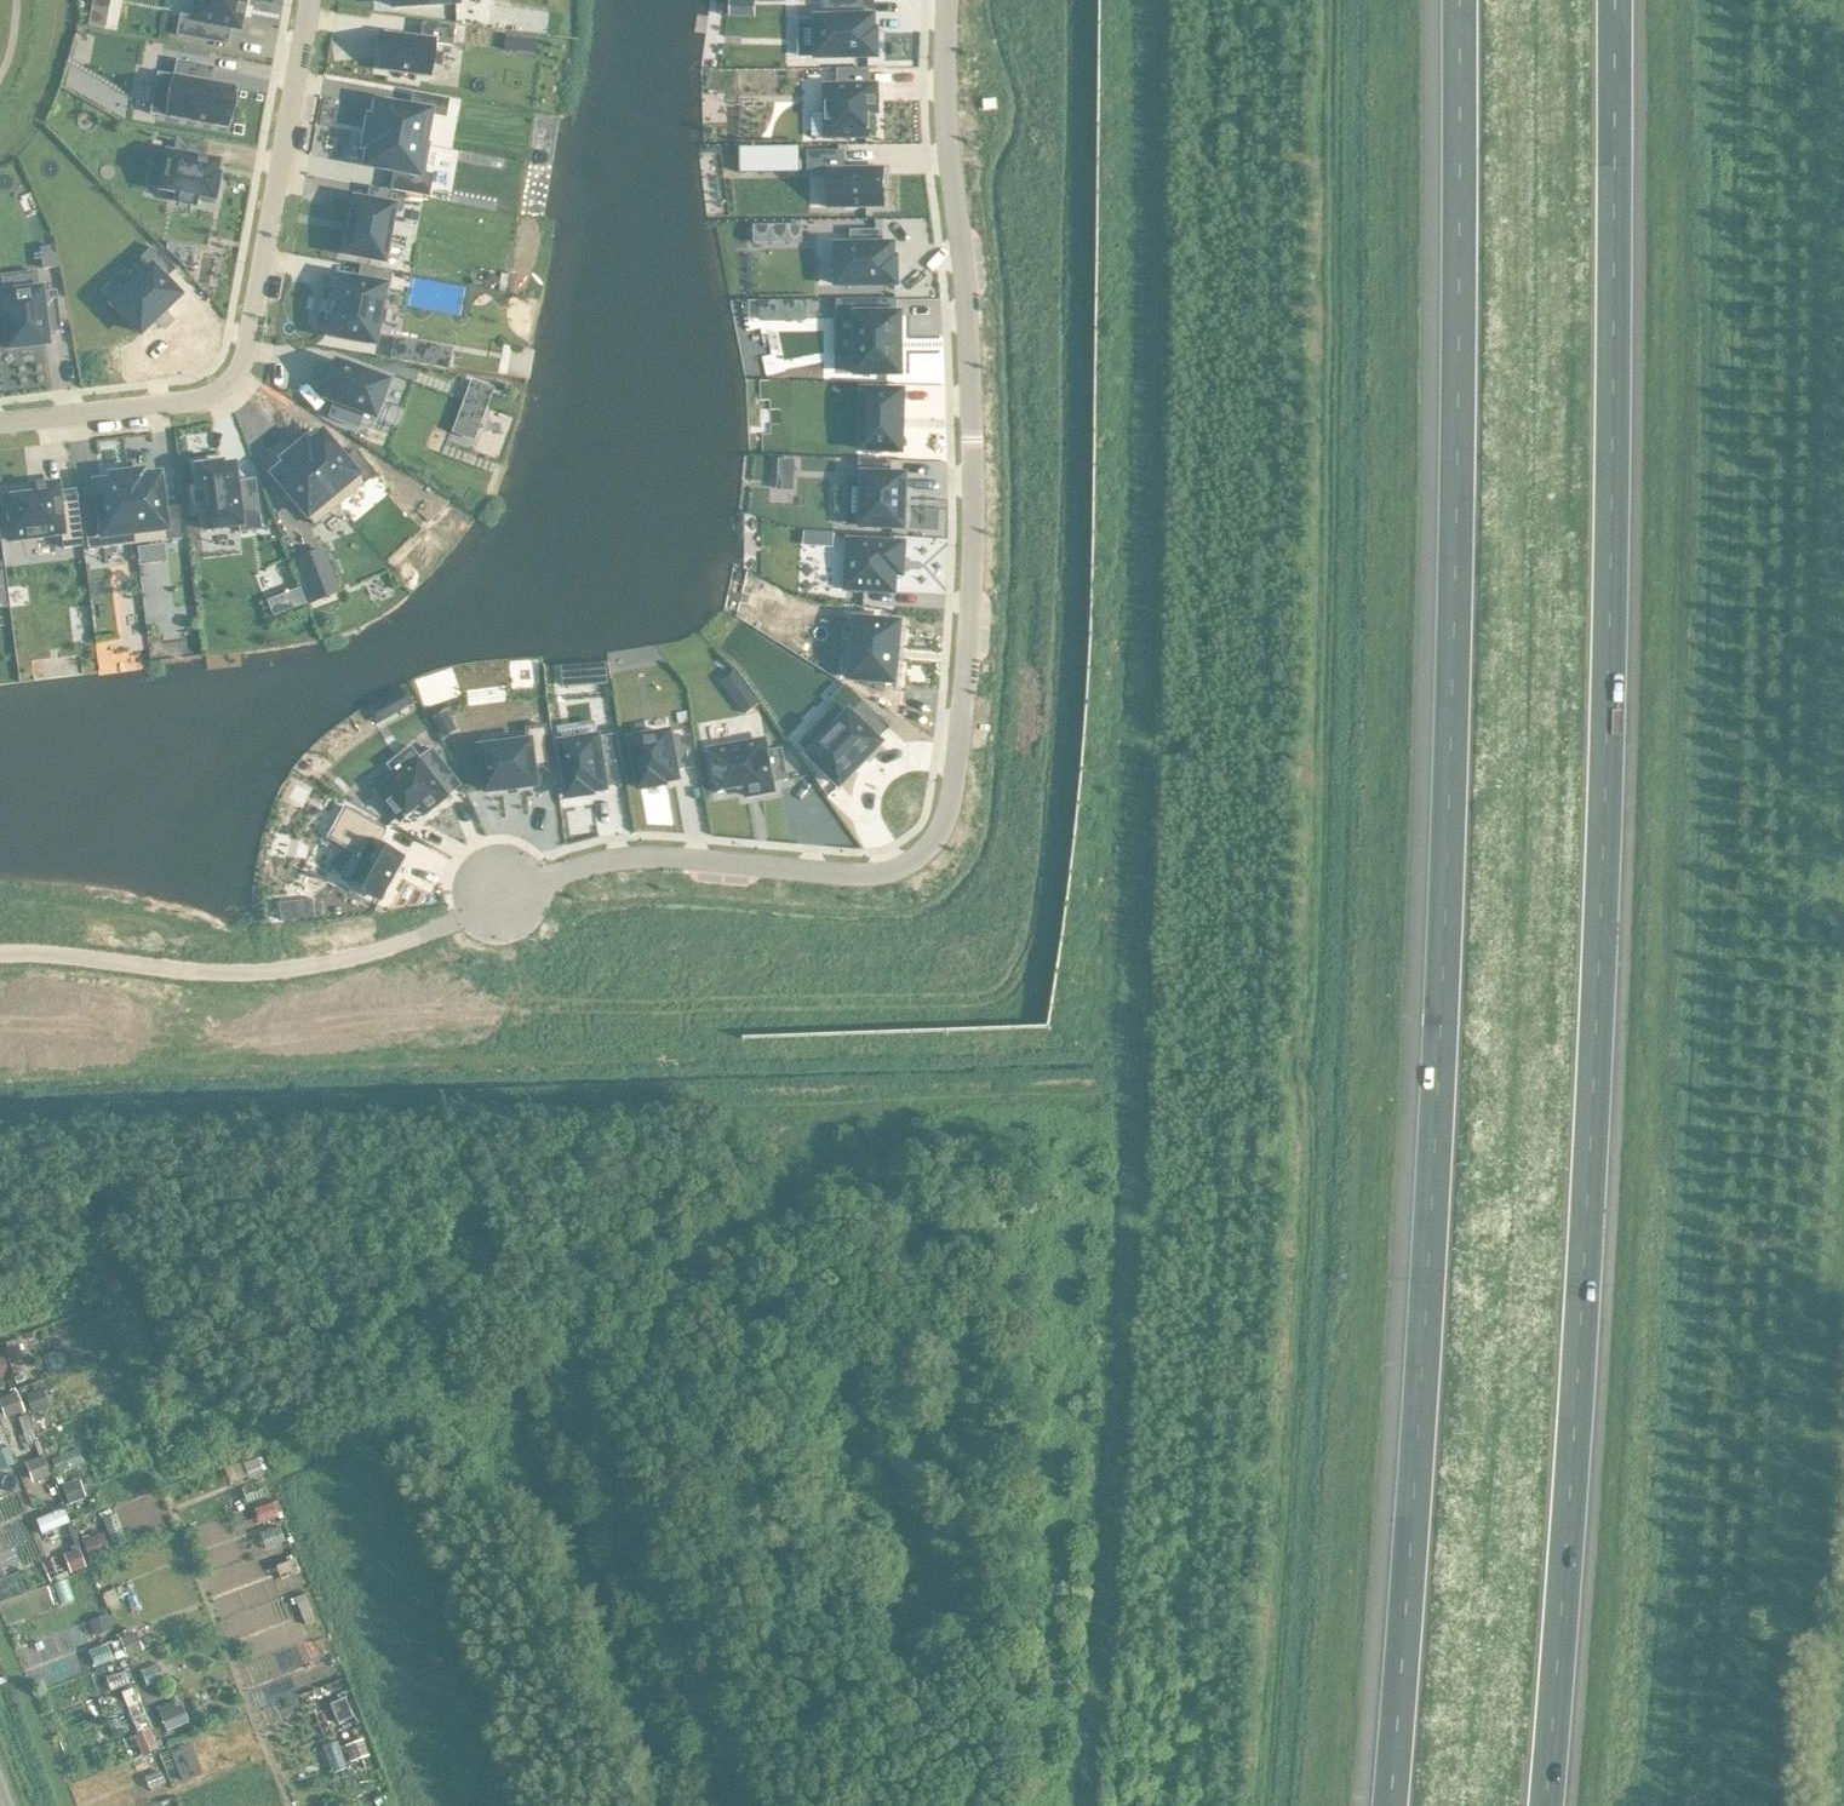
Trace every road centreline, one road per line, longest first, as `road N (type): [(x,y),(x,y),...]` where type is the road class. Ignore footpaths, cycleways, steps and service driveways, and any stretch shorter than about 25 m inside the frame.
road 1 (motorway): [(1462,0),(1443,988),(1390,1805)]
road 2 (motorway): [(1545,1805),(1599,987),(1614,0)]
road 3 (residential): [(498,897),(644,857),(878,872),(913,858),(944,819),(971,578),(969,347),(945,89),(947,0)]
road 4 (residential): [(0,423),(188,401),(233,374),(269,233),(309,0)]

